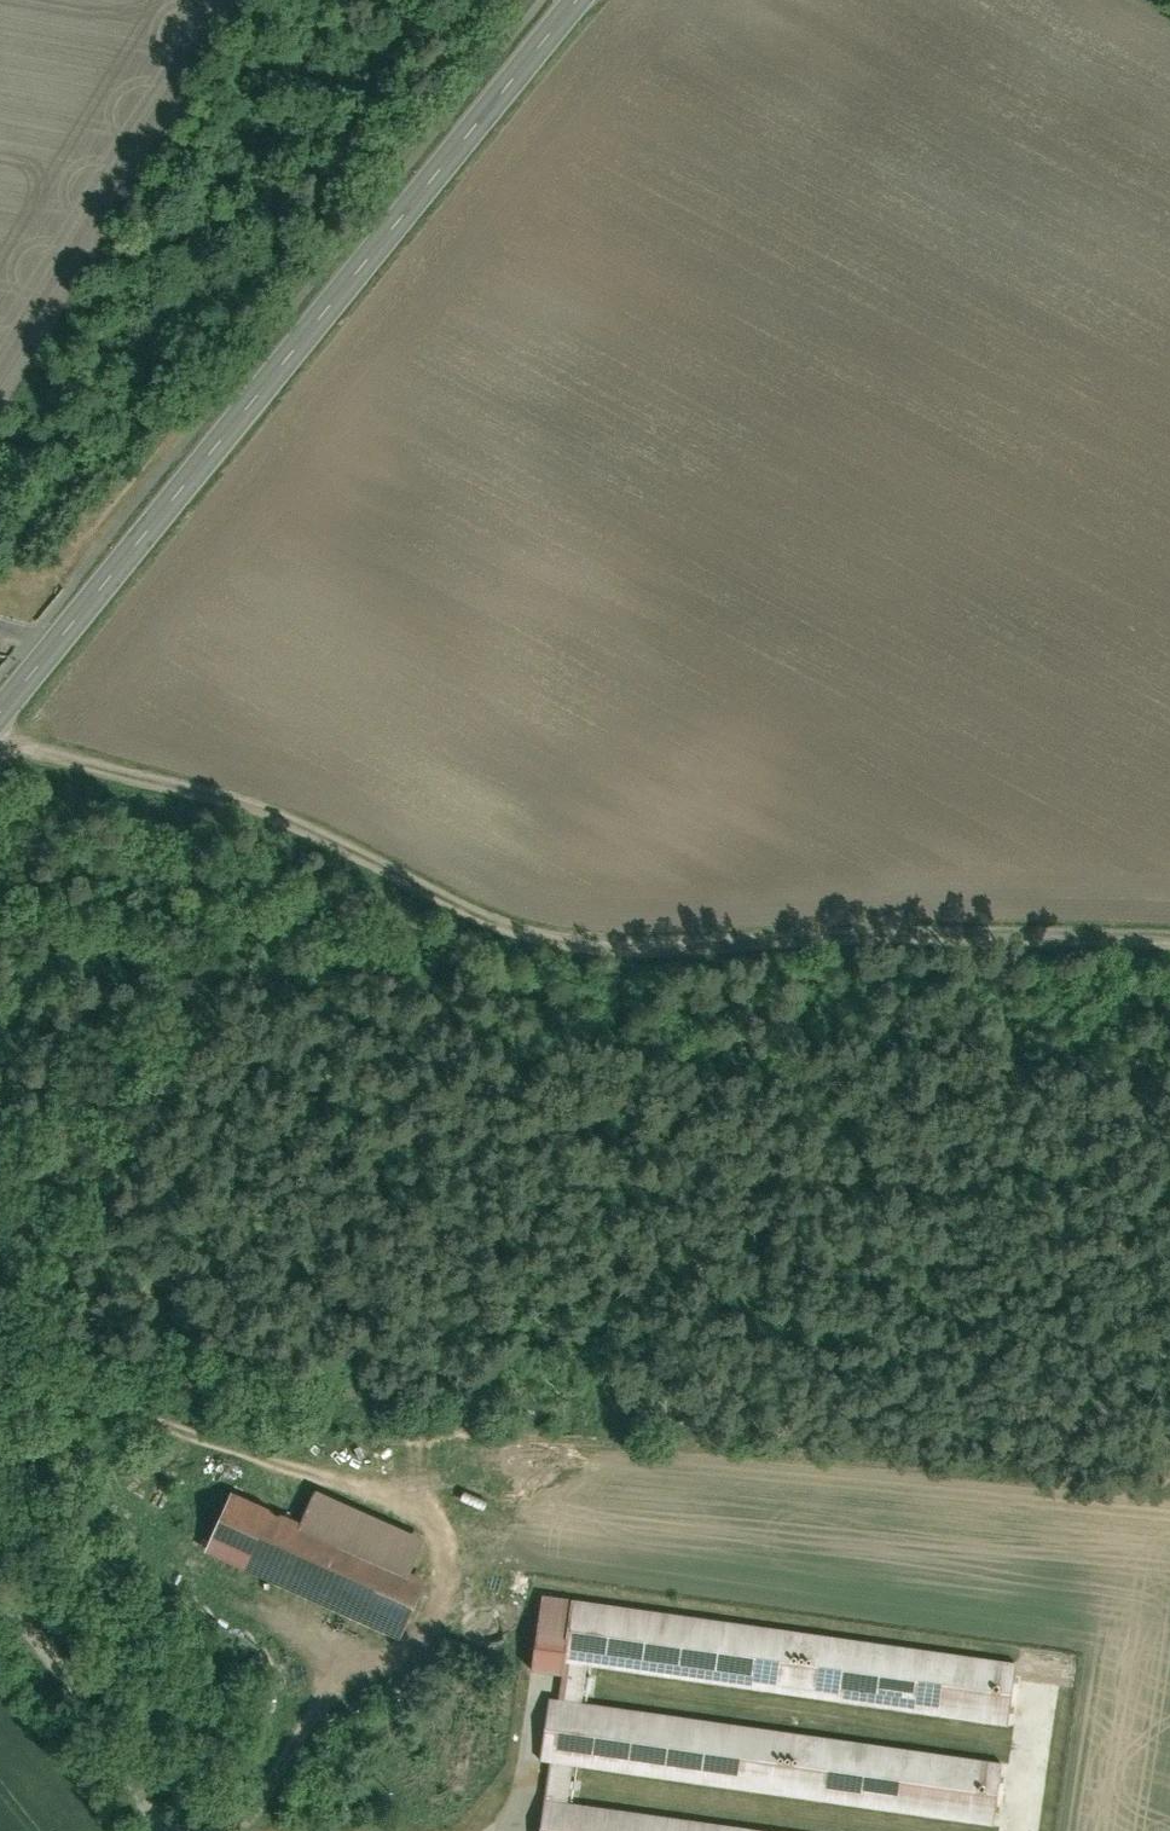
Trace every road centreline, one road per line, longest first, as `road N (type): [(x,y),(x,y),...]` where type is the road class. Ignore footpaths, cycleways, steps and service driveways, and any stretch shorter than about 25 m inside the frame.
road 1 (tertiary): [(571,0),(0,710)]
road 2 (track): [(0,1599),(159,1830)]

